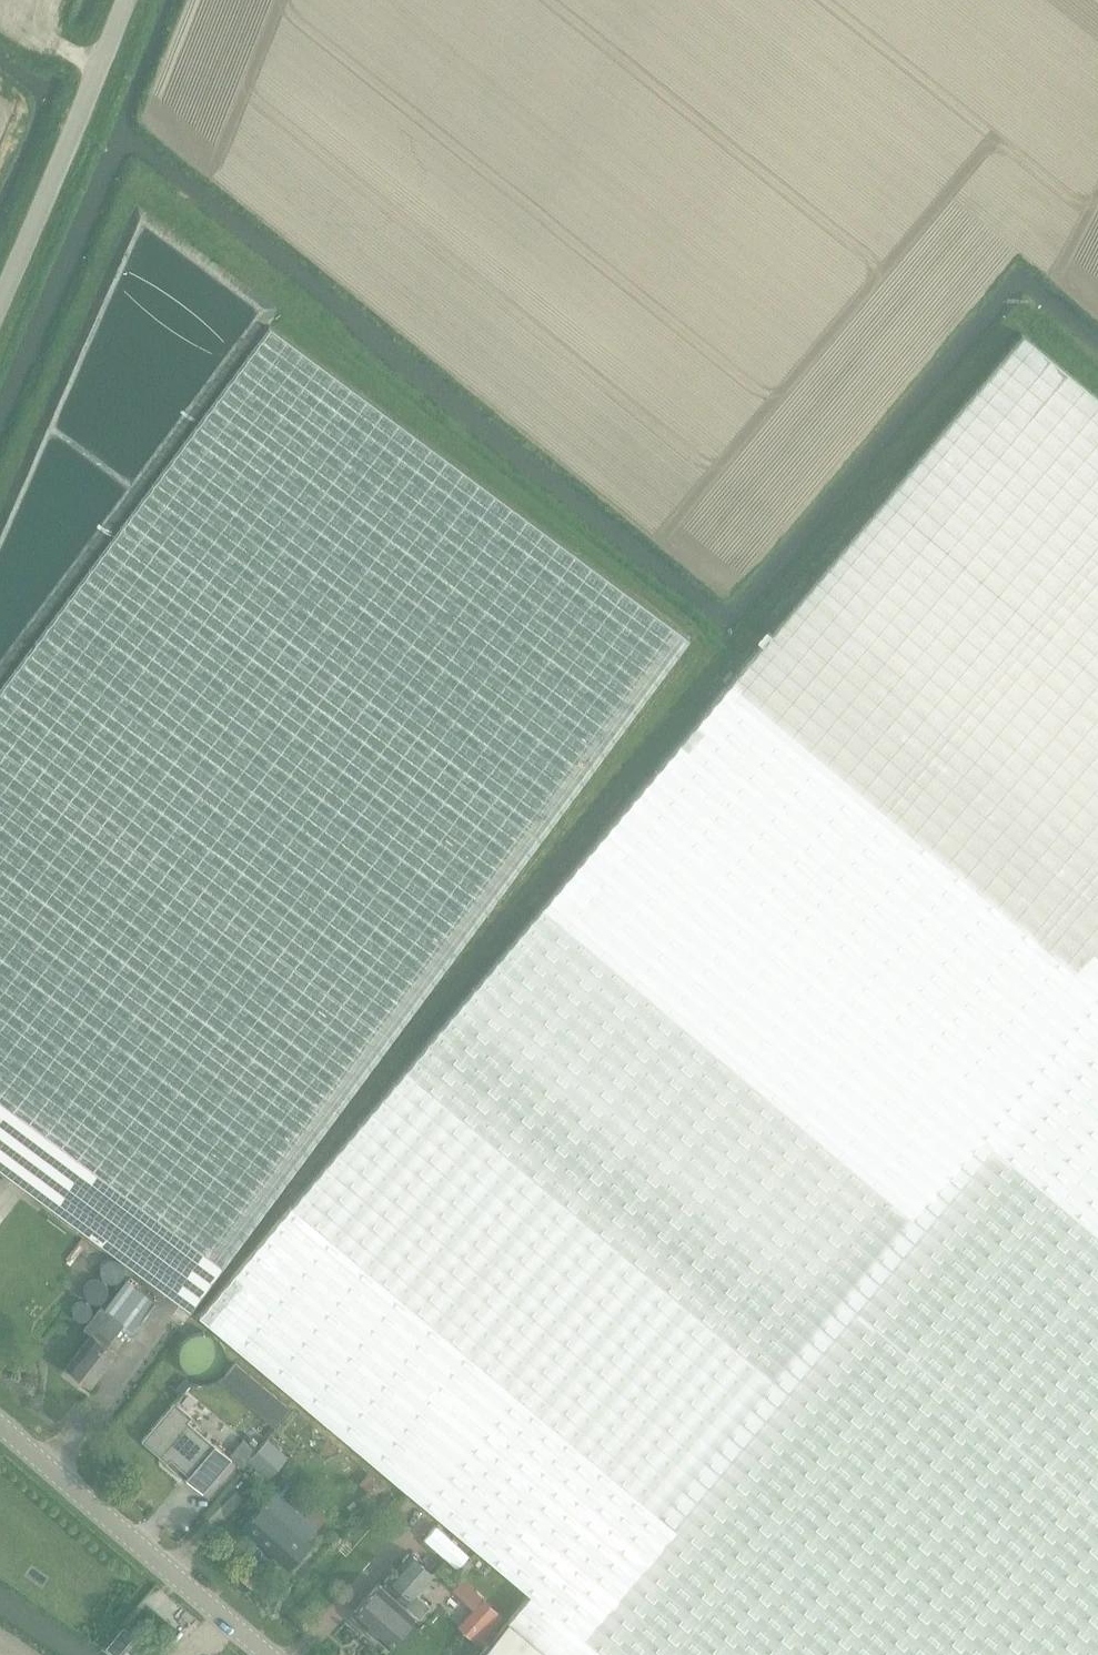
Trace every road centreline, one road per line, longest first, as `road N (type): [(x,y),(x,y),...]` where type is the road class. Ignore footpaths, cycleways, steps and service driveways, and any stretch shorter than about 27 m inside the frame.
road 1 (unclassified): [(270,1654),(0,1422)]
road 2 (unclassified): [(0,311),(127,0)]

